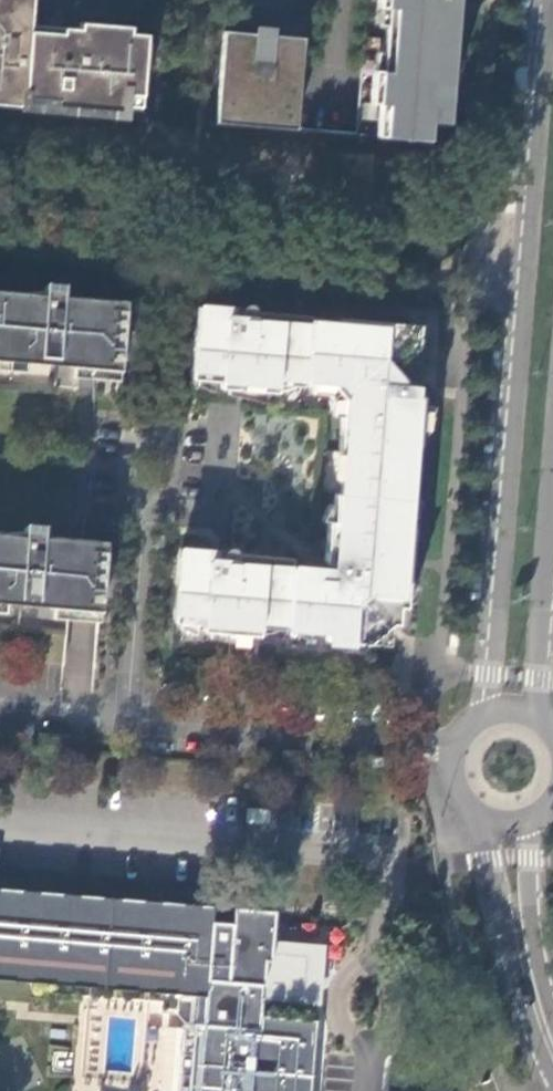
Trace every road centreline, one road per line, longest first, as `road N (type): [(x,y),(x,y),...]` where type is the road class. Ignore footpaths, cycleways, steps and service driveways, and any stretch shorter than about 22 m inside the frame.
road 1 (tertiary): [(542,0),(481,716)]
road 2 (residential): [(452,754),(127,725),(146,499)]
road 3 (tertiary): [(544,721),(539,679),(552,465)]
road 4 (tertiary): [(509,825),(515,912),(552,1048)]
road 5 (residential): [(146,499),(167,492),(179,474),(176,453),(154,435),(127,441),(115,458),(116,477),(136,497)]

